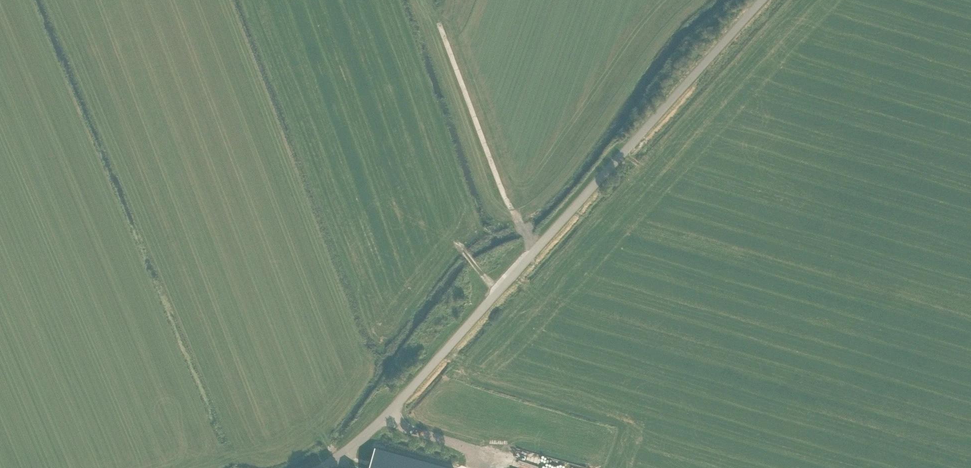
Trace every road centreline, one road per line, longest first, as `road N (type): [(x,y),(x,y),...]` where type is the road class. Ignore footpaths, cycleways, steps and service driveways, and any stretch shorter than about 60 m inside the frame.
road 1 (tertiary): [(321,467),(397,405),(759,0)]
road 2 (track): [(428,0),(511,209),(539,247)]

